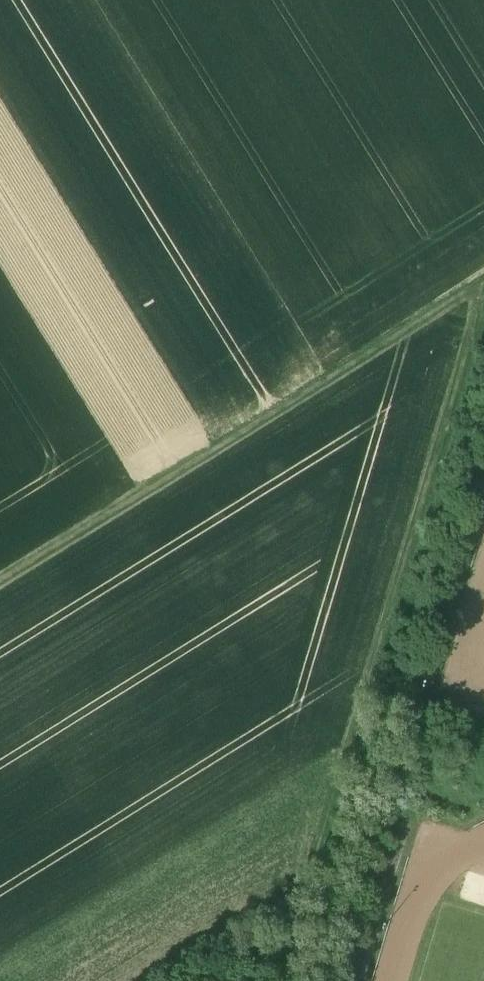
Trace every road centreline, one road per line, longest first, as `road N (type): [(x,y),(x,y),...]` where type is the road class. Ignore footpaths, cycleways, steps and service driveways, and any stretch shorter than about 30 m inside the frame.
road 1 (track): [(281,980),(476,303),(471,285)]
road 2 (track): [(471,285),(0,582)]

